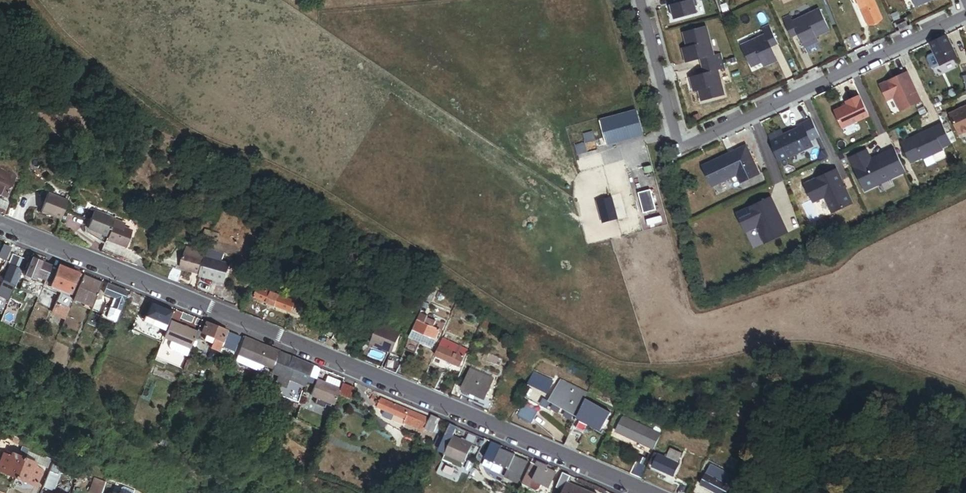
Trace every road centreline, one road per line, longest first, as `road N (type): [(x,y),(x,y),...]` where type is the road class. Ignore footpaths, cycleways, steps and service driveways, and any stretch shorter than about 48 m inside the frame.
road 1 (tertiary): [(0,223),(647,492)]
road 2 (residential): [(965,9),(964,17),(693,144),(676,140),(641,0)]

